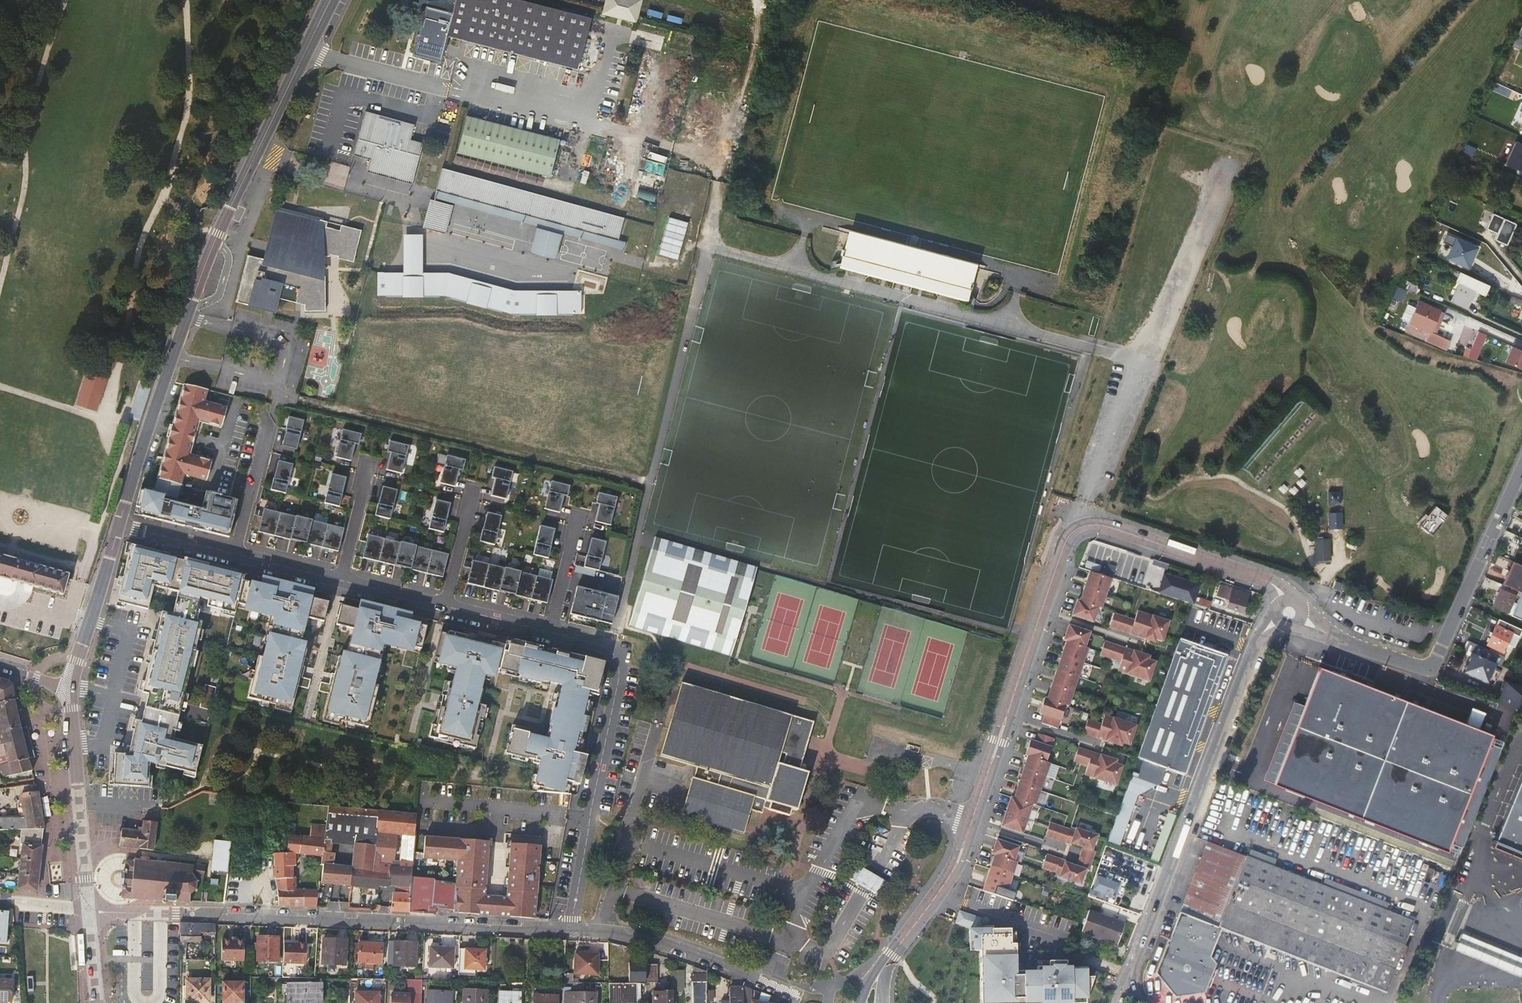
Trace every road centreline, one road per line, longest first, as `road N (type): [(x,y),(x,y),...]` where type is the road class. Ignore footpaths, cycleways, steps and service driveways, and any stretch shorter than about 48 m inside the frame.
road 1 (residential): [(1290,613),(1269,581),(1103,525),(1071,533),(957,864),(890,955)]
road 2 (residential): [(328,0),(215,234),(119,525)]
road 3 (track): [(708,244),(1137,364)]
road 4 (residential): [(131,913),(571,928)]
road 5 (residential): [(1290,613),(1251,646),(1117,1002)]
road 6 (track): [(614,655),(708,244)]
road 7 (residential): [(1521,465),(1426,662),(1342,639),(1290,613)]
road 8 (track): [(665,658),(809,702),(826,717),(831,730),(784,888)]
road 9 (residential): [(549,632),(607,648),(619,676),(571,928)]
road 10 (track): [(134,383),(125,411),(130,421),(68,614)]
road 11 (residential): [(571,928),(670,943),(801,995)]
road 12 (residential): [(67,685),(89,909)]
road 13 (track): [(708,244),(756,35)]
road 14 (residential): [(119,525),(67,685)]
road 15 (residential): [(235,553),(267,423)]

